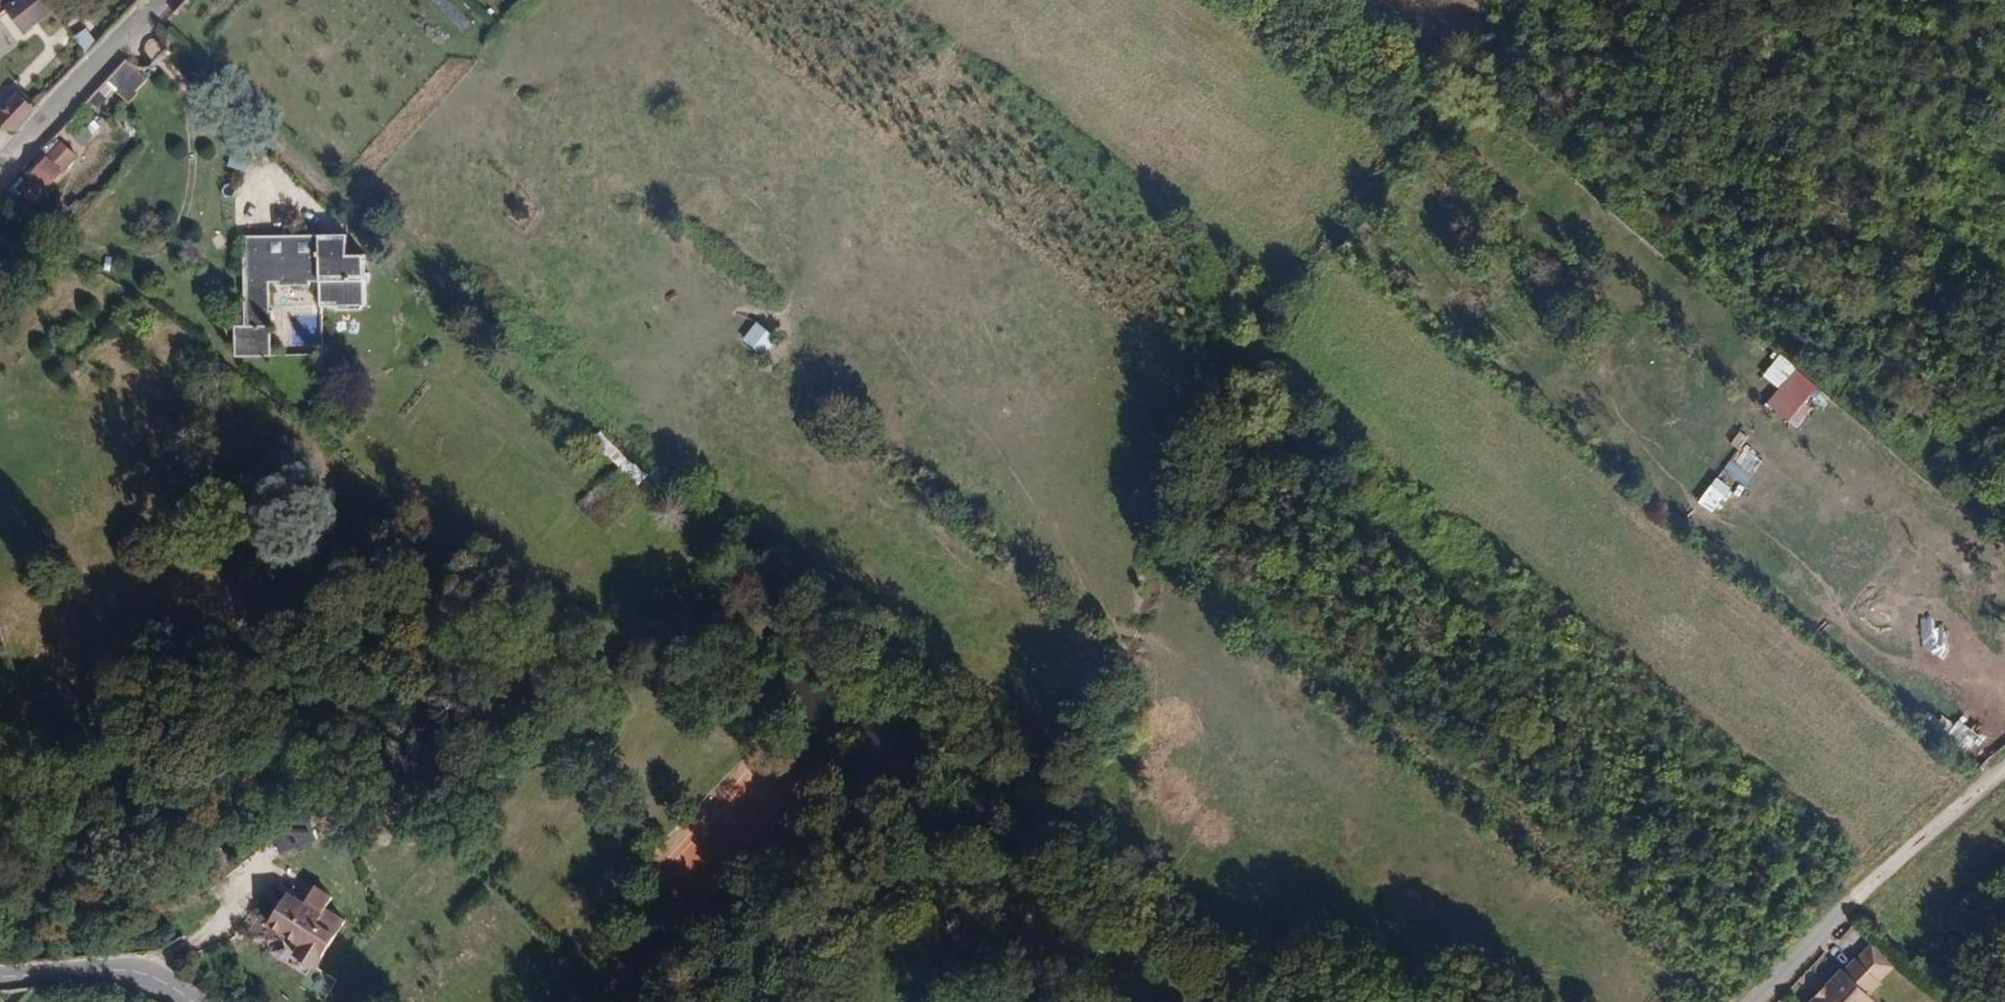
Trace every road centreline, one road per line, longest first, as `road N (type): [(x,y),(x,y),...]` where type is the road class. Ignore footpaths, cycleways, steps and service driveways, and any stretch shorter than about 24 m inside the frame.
road 1 (unclassified): [(1755,1001),(2004,772)]
road 2 (unclassified): [(159,0),(0,165)]
road 3 (unclassified): [(0,976),(149,975),(192,1001)]

